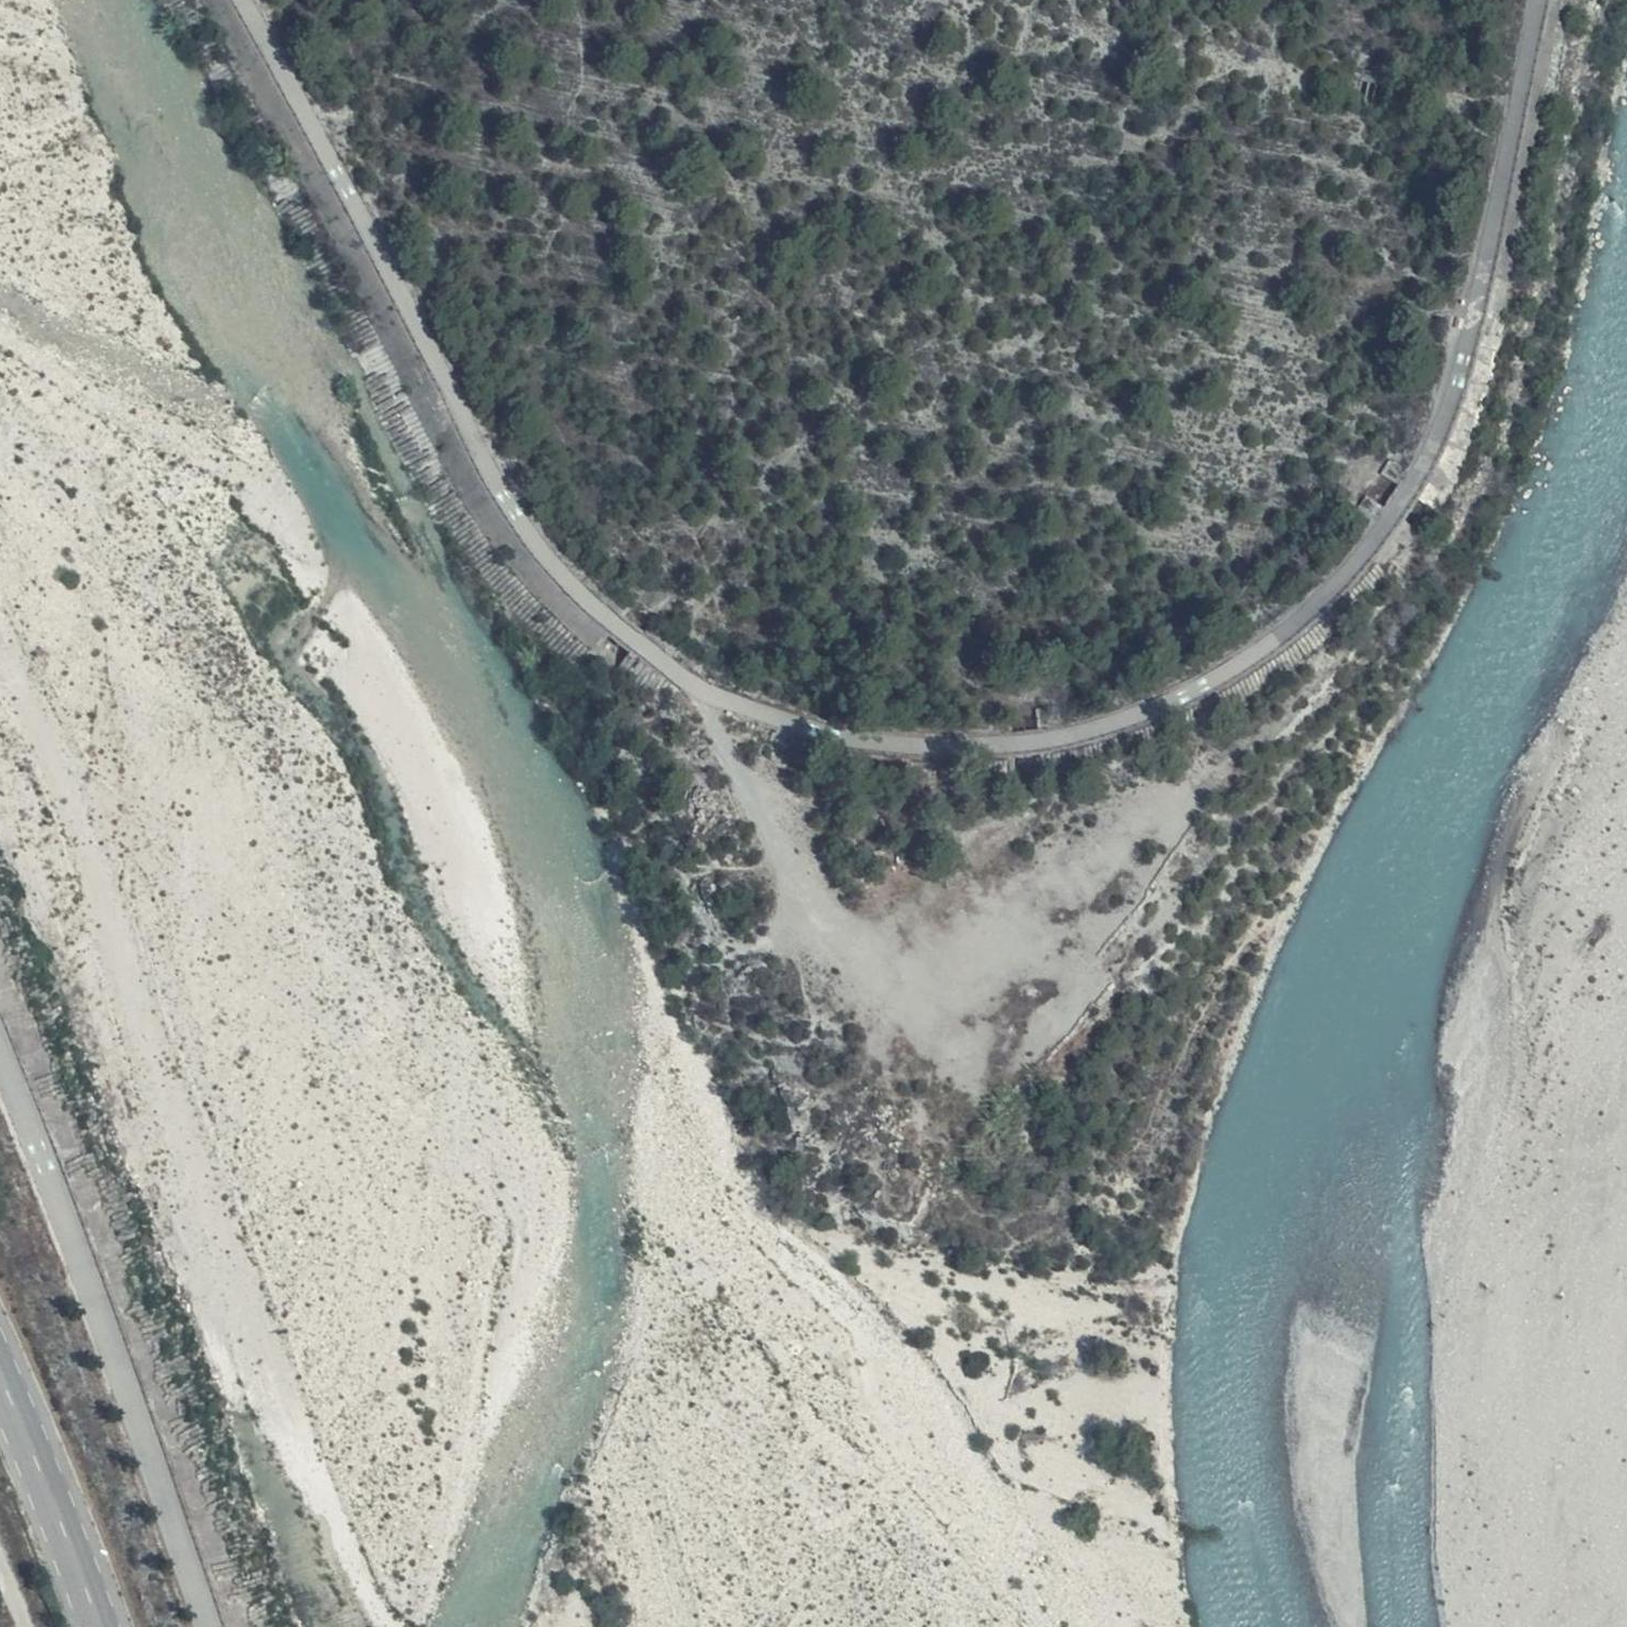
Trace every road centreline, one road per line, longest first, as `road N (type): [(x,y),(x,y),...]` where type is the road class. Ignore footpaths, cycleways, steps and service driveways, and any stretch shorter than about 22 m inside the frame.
road 1 (primary): [(100,1626),(0,1374)]

